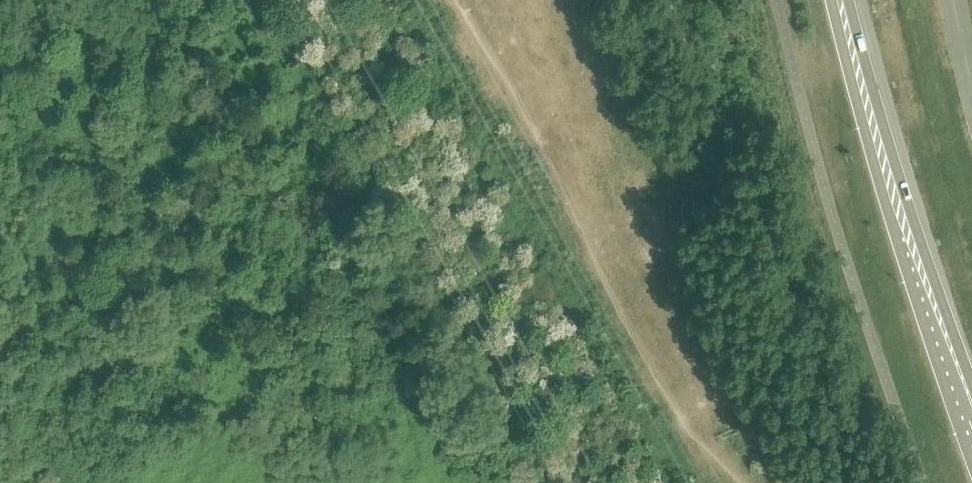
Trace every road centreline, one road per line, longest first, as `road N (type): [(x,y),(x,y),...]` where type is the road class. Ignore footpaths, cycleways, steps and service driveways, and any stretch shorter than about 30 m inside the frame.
road 1 (track): [(450,0),(684,427),(743,482)]
road 2 (primary): [(971,415),(868,118),(842,0)]

